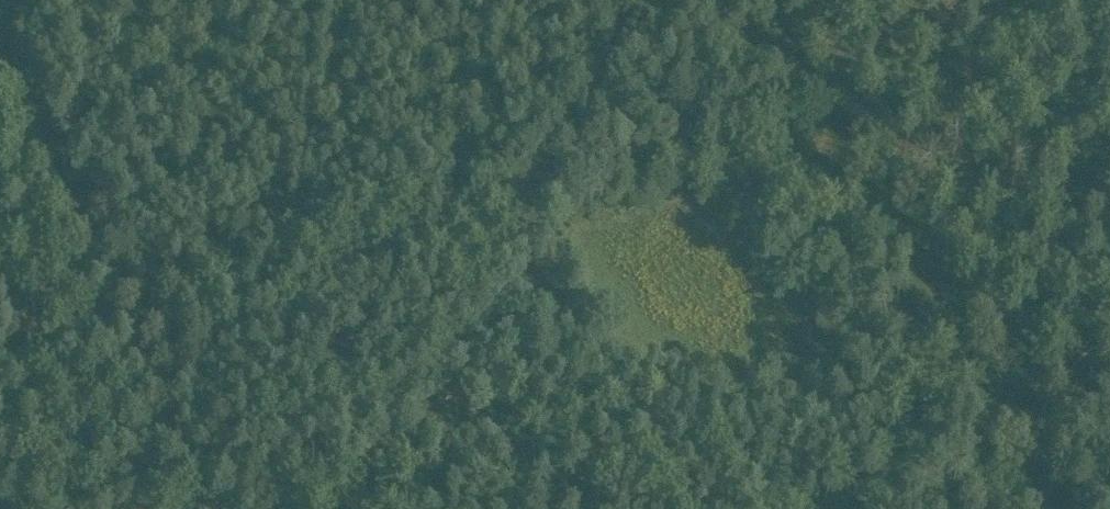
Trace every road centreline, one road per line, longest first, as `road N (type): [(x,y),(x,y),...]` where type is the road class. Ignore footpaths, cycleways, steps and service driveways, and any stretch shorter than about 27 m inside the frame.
road 1 (track): [(869,508),(1029,417),(1109,345)]

